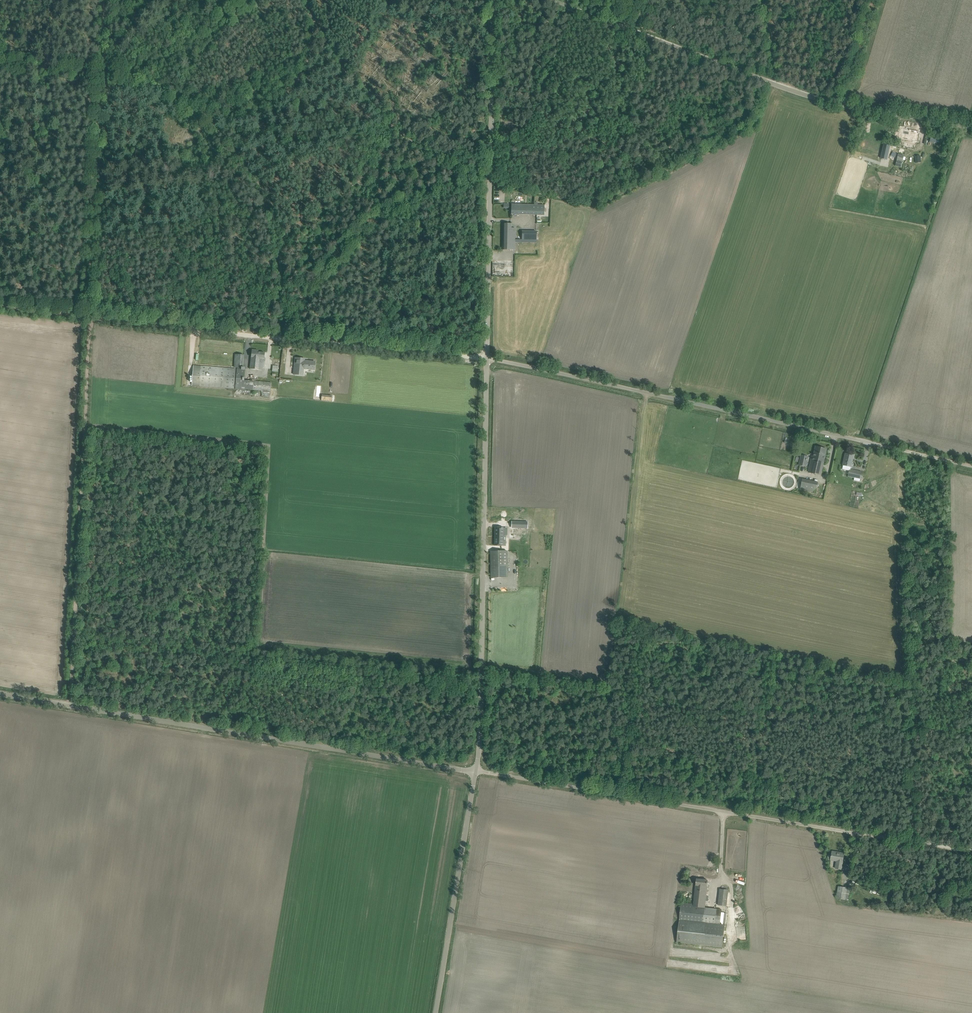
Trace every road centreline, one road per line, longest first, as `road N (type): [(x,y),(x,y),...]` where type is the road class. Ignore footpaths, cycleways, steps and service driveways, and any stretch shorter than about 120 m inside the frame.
road 1 (unclassified): [(475,772),(0,694)]
road 2 (unclassified): [(971,127),(803,94),(548,0)]
road 3 (unclassified): [(475,772),(487,359)]
road 4 (unclassified): [(876,444),(487,359)]
road 5 (unclassified): [(858,833),(475,772)]
road 6 (unclassified): [(487,359),(494,0)]
road 7 (track): [(74,637),(91,317)]
road 8 (track): [(87,317),(102,0)]
road 9 (unclassified): [(435,1012),(475,772)]
road 10 (track): [(91,317),(280,338)]
road 11 (track): [(280,338),(442,354)]

